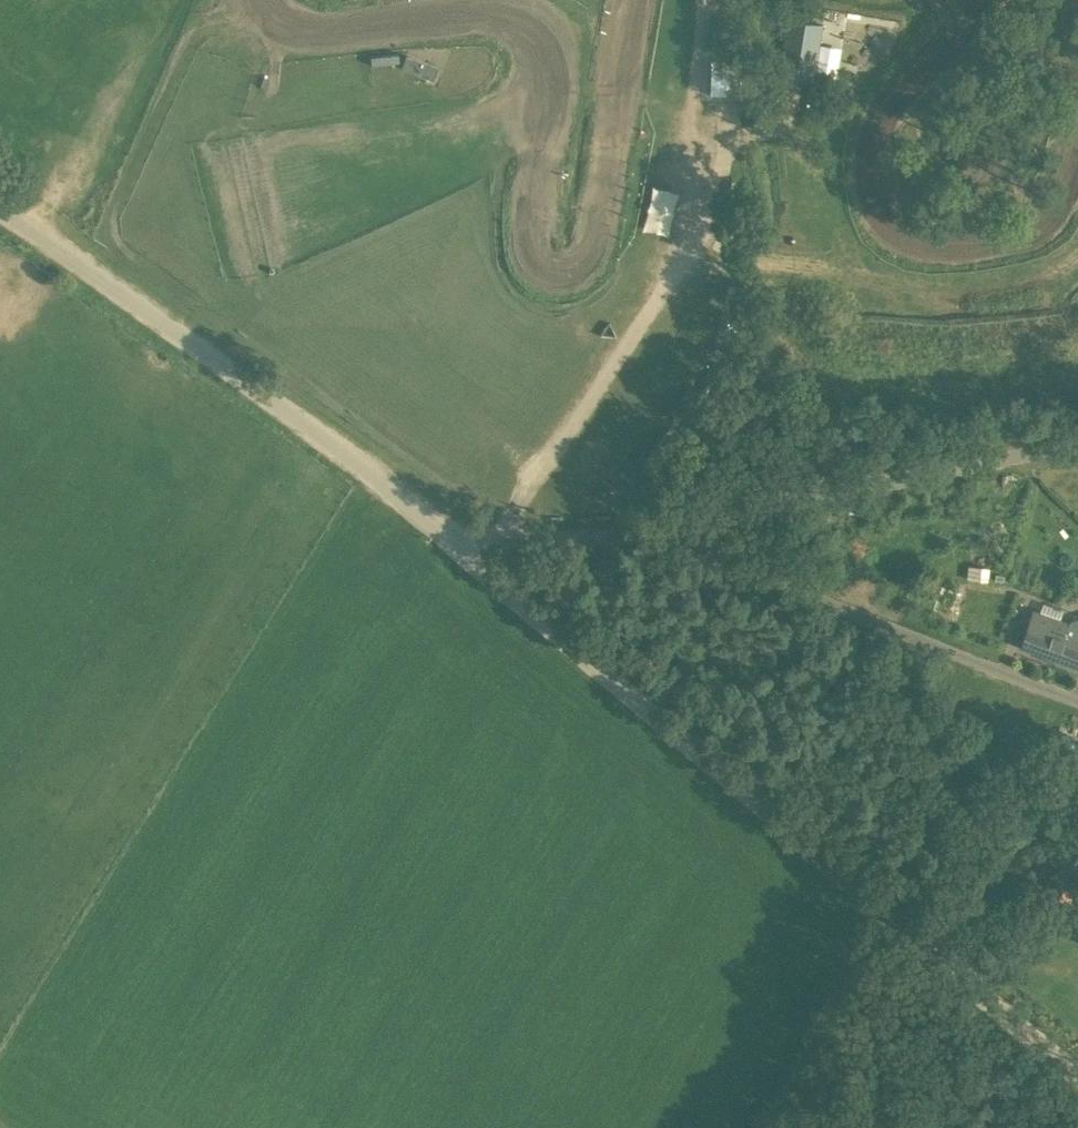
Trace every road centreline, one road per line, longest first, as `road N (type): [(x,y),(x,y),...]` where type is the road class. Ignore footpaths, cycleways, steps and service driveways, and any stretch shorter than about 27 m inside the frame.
road 1 (unclassified): [(1077,1072),(446,542)]
road 2 (track): [(727,0),(729,150),(709,220),(528,485),(503,539)]
road 3 (unclassified): [(446,542),(351,458),(0,212)]
road 4 (unclassified): [(1077,700),(660,531)]
road 5 (unclassified): [(660,531),(1077,445)]
road 6 (unclassified): [(446,542),(660,531)]

